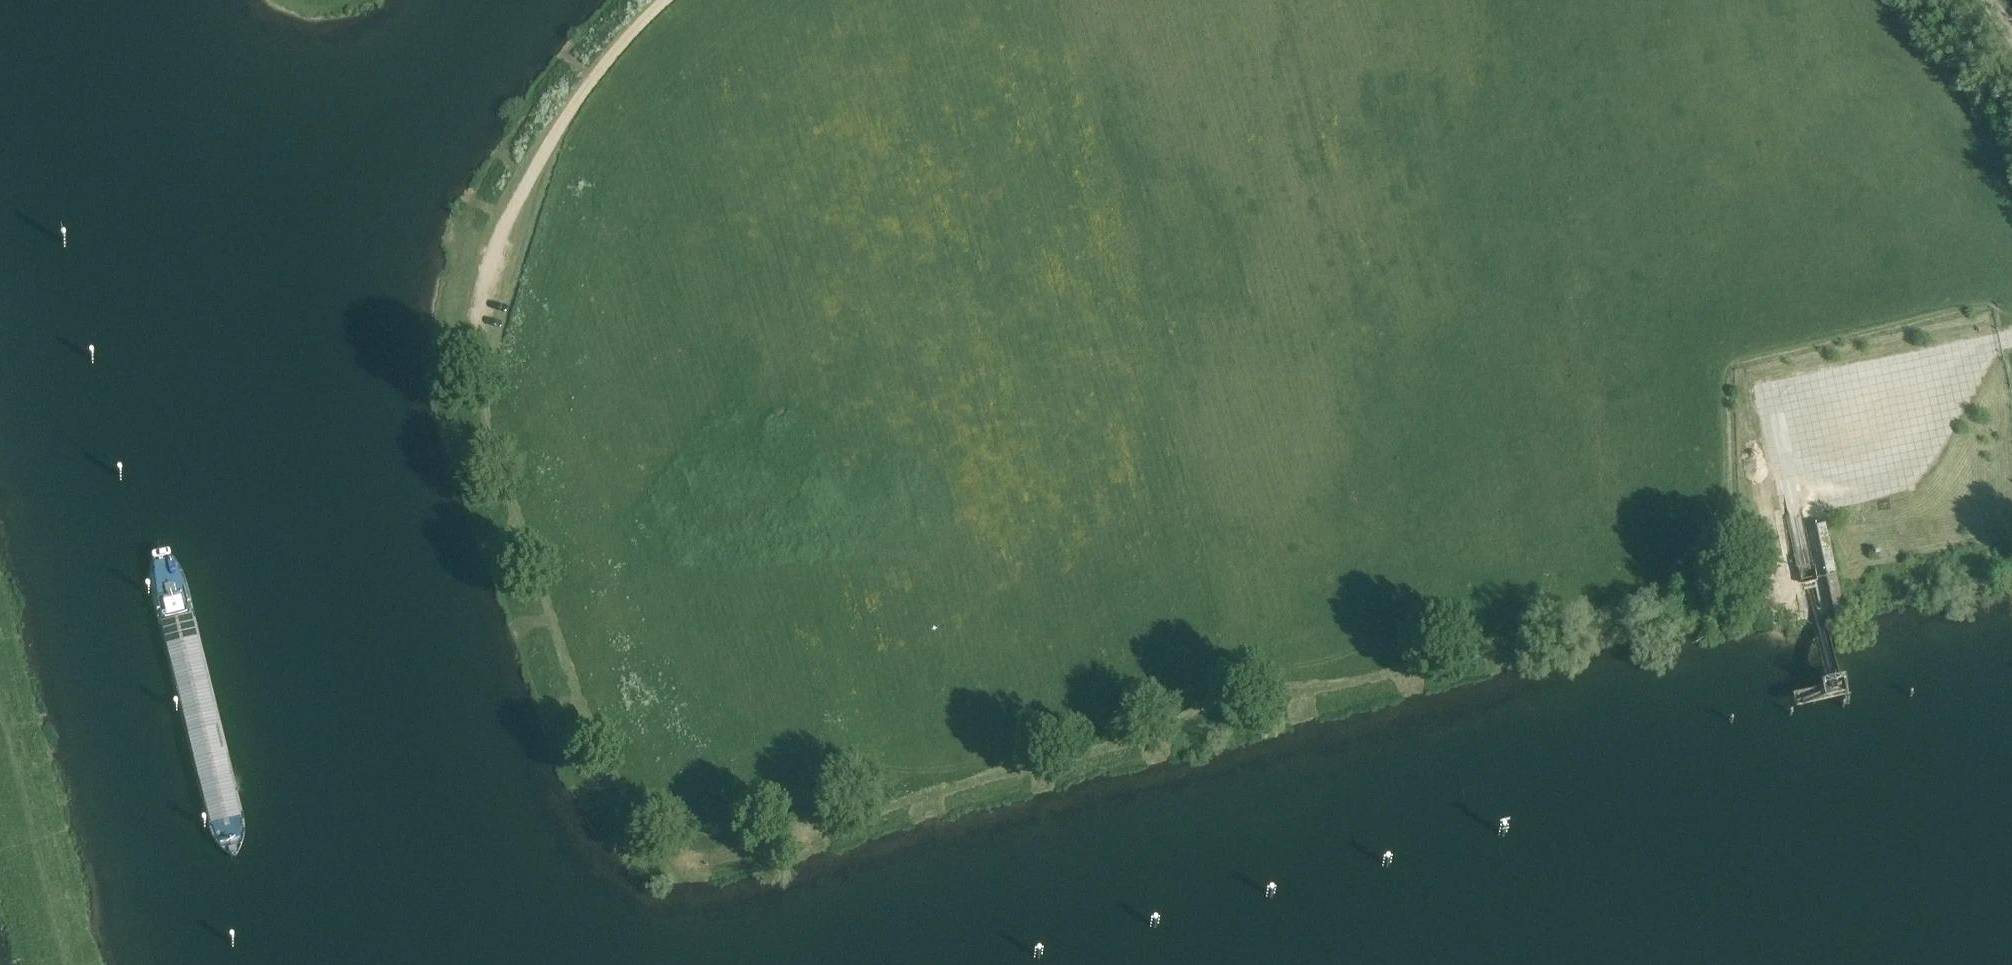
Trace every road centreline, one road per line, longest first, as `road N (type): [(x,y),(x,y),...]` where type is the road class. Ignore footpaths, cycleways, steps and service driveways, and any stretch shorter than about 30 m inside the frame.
road 1 (track): [(665,0),(584,87),(536,160),(495,242),(485,290)]

